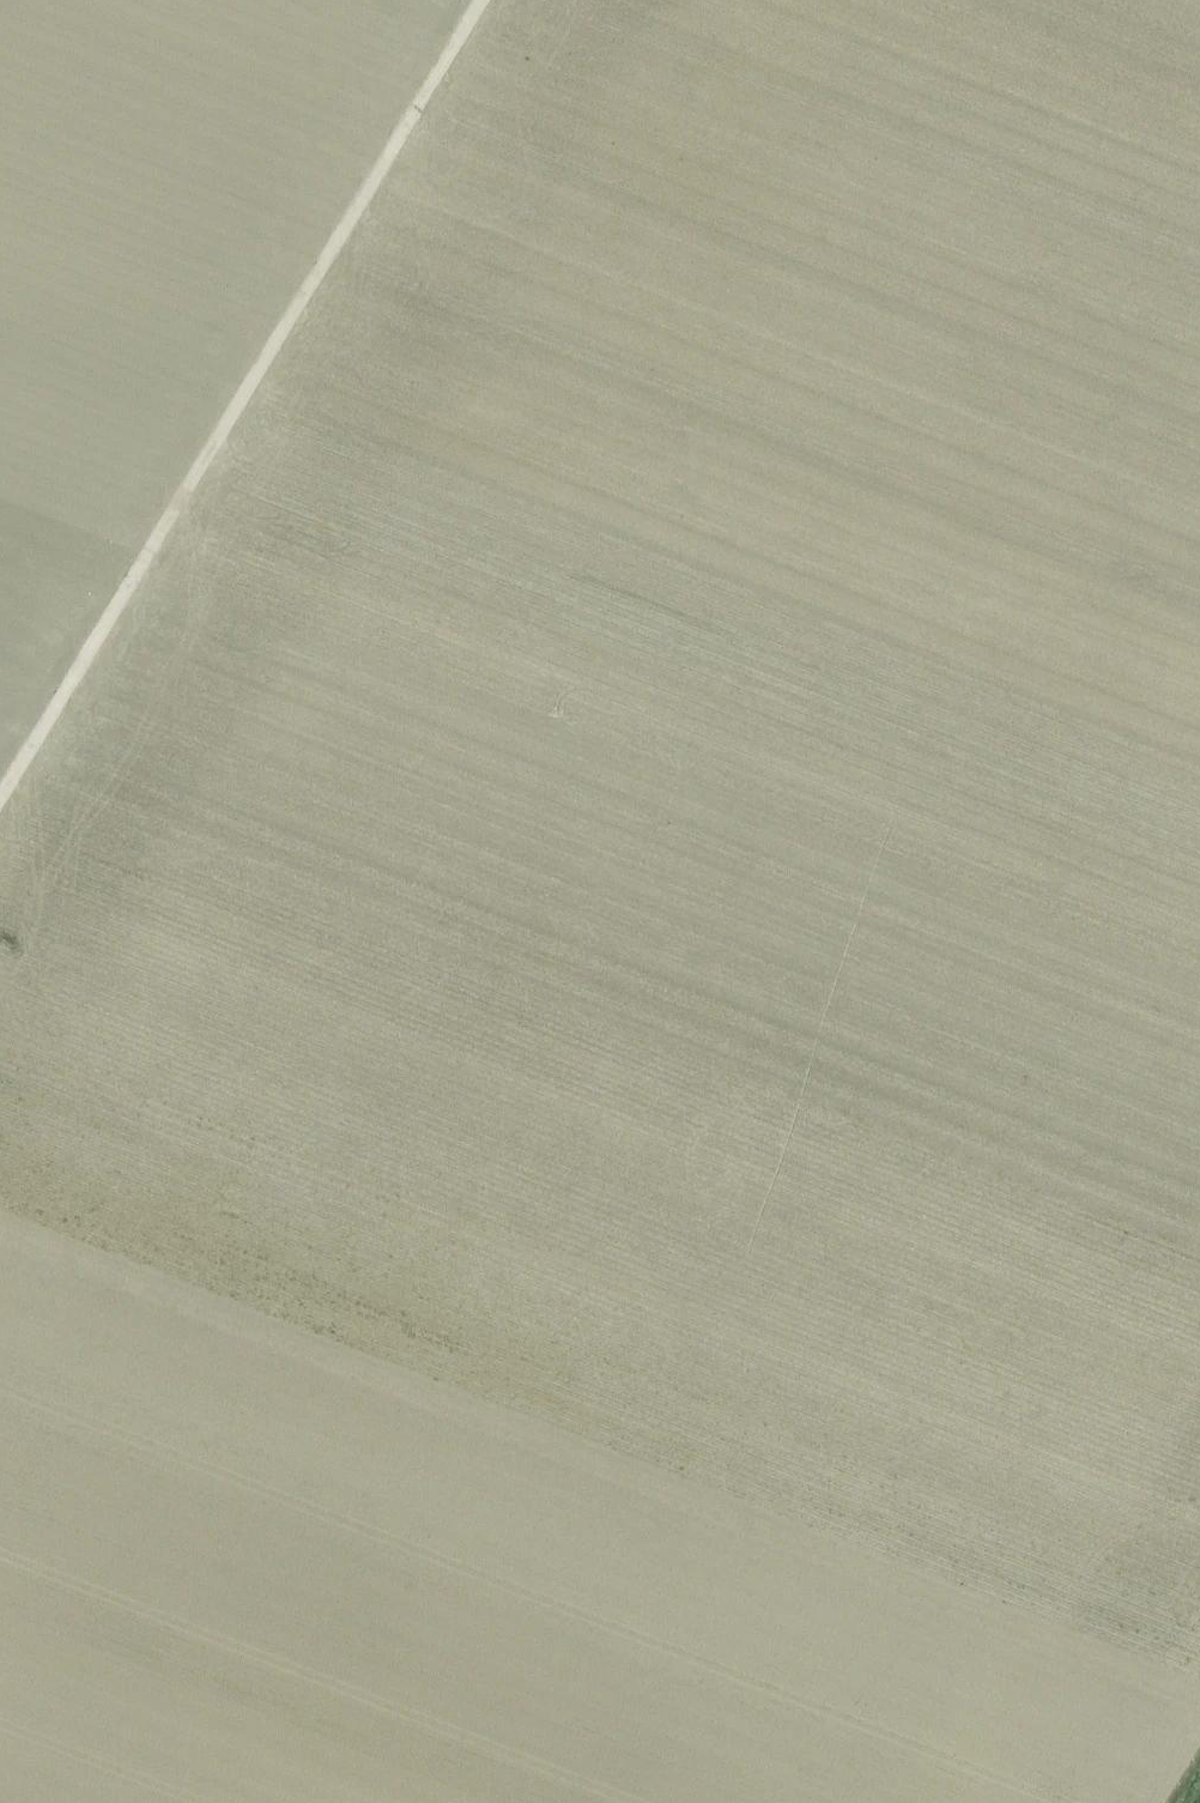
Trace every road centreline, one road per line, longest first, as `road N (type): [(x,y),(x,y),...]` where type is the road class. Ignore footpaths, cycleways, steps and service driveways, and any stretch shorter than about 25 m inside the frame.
road 1 (track): [(0,795),(478,0)]

